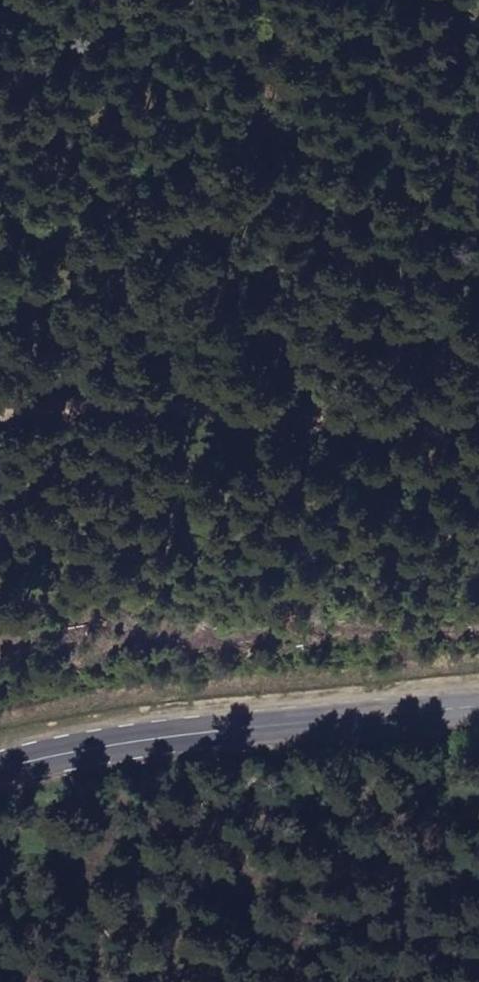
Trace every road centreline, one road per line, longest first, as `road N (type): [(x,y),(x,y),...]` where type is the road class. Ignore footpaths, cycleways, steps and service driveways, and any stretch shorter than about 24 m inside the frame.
road 1 (track): [(478,417),(269,423),(99,395),(0,427)]
road 2 (secondary): [(478,703),(45,757),(0,772)]

